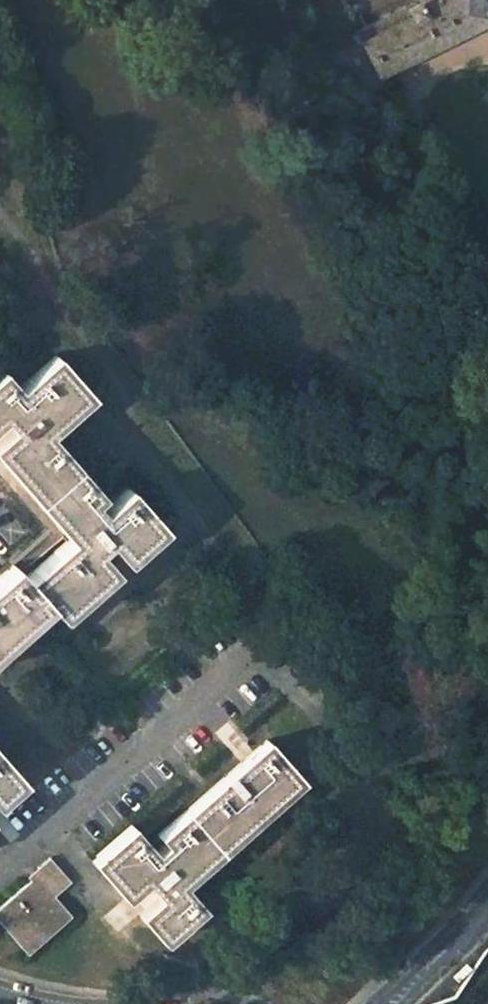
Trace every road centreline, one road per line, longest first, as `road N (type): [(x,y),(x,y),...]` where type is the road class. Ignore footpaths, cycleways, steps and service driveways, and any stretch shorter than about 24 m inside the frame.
road 1 (tertiary): [(487,906),(387,1003)]

